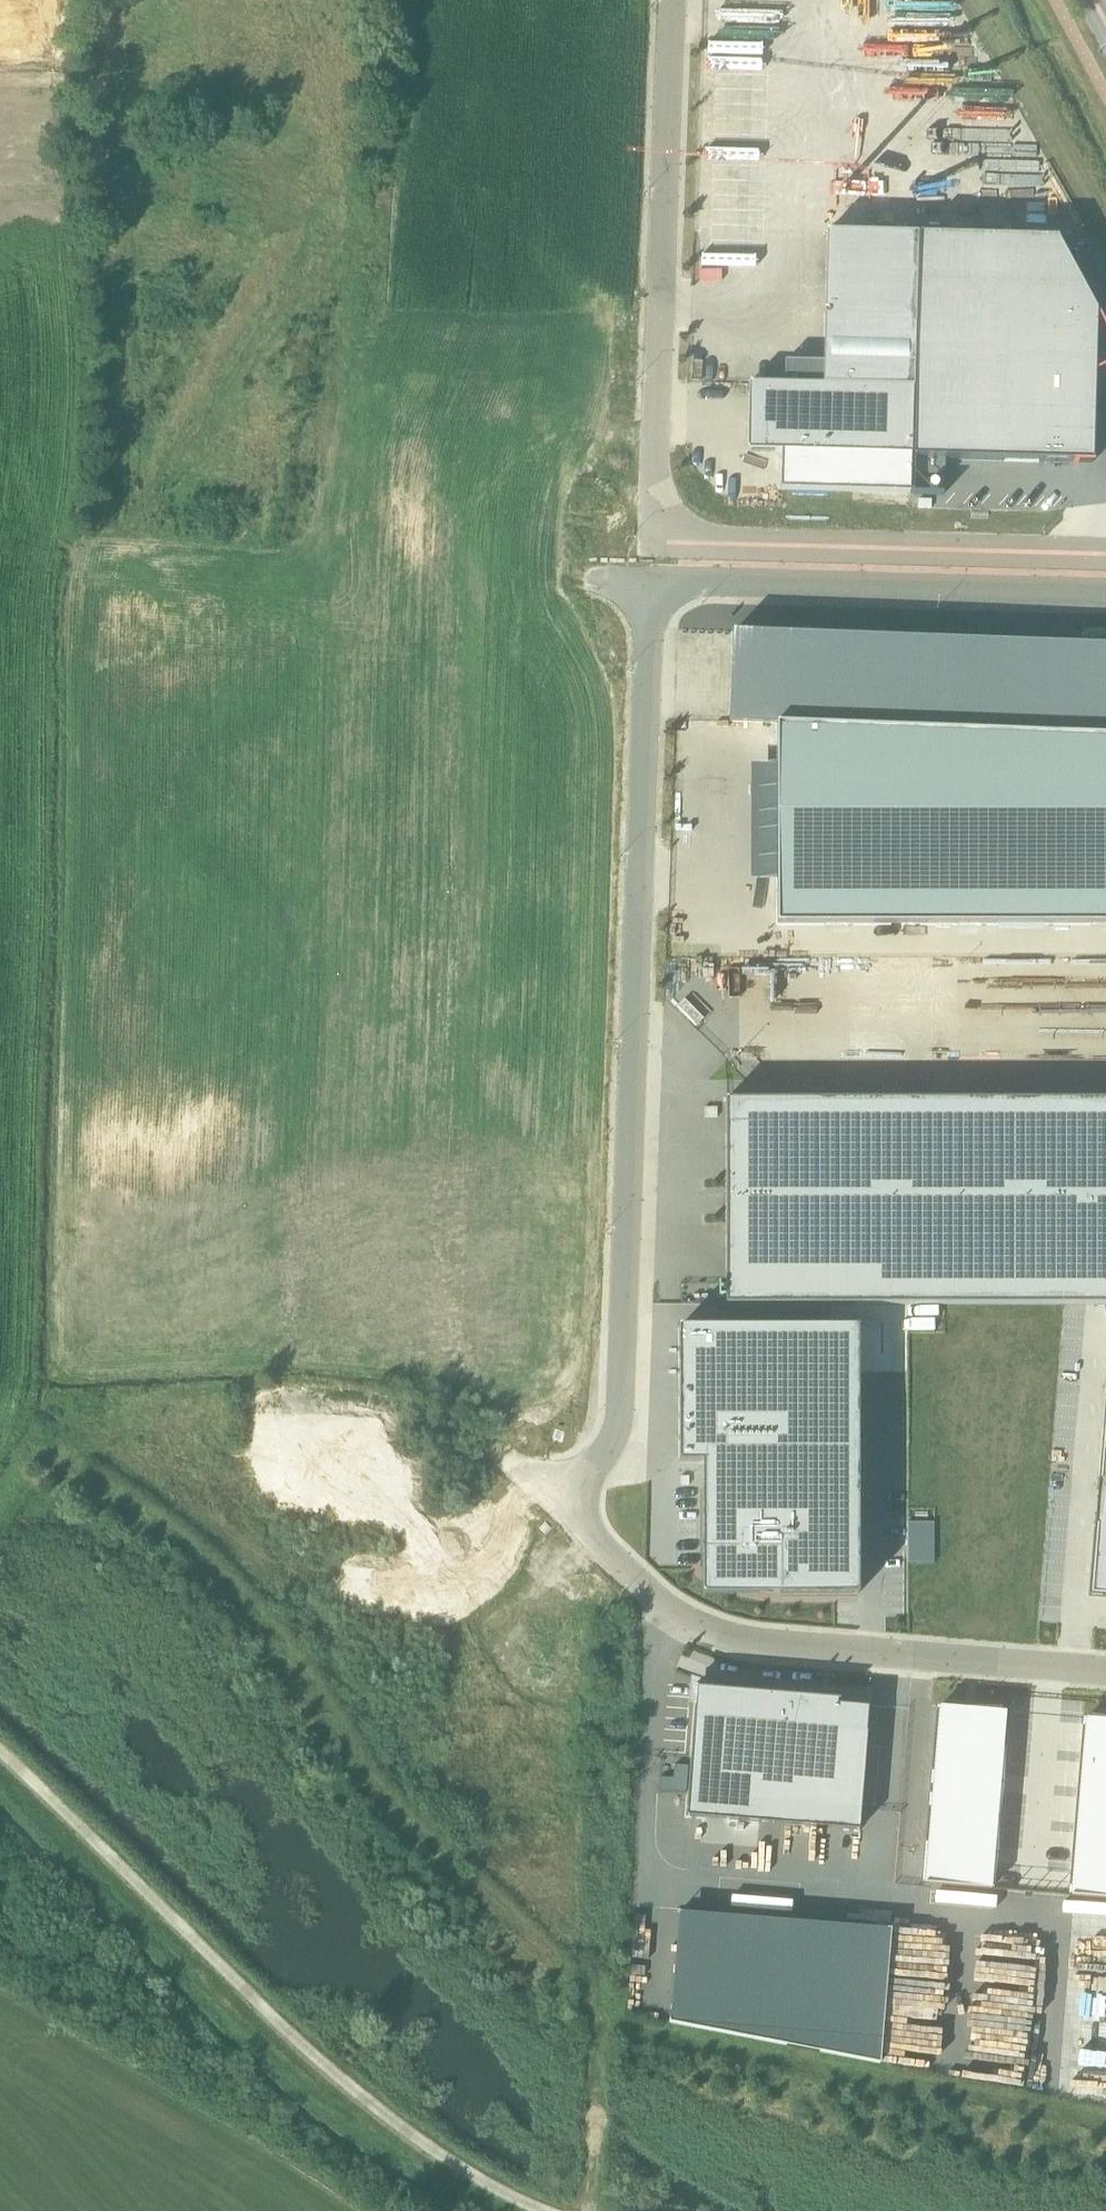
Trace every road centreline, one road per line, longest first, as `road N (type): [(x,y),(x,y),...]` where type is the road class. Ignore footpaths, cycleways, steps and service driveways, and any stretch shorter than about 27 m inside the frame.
road 1 (residential): [(1105,596),(651,584),(620,1386),(614,1432),(576,1500)]
road 2 (residential): [(671,0),(650,543),(1105,555)]
road 3 (residential): [(576,1500),(619,1568),(700,1623),(775,1644),(1105,1670)]

